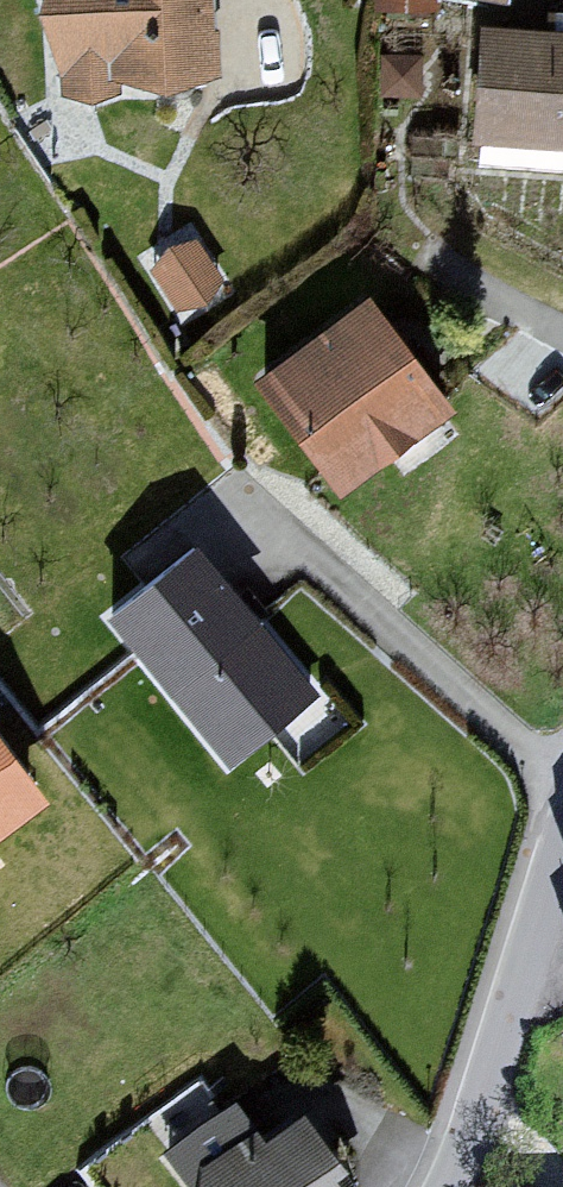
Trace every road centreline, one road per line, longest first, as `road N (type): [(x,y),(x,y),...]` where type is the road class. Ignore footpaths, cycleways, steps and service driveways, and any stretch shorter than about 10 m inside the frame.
road 1 (residential): [(562,758),(417,1186)]

